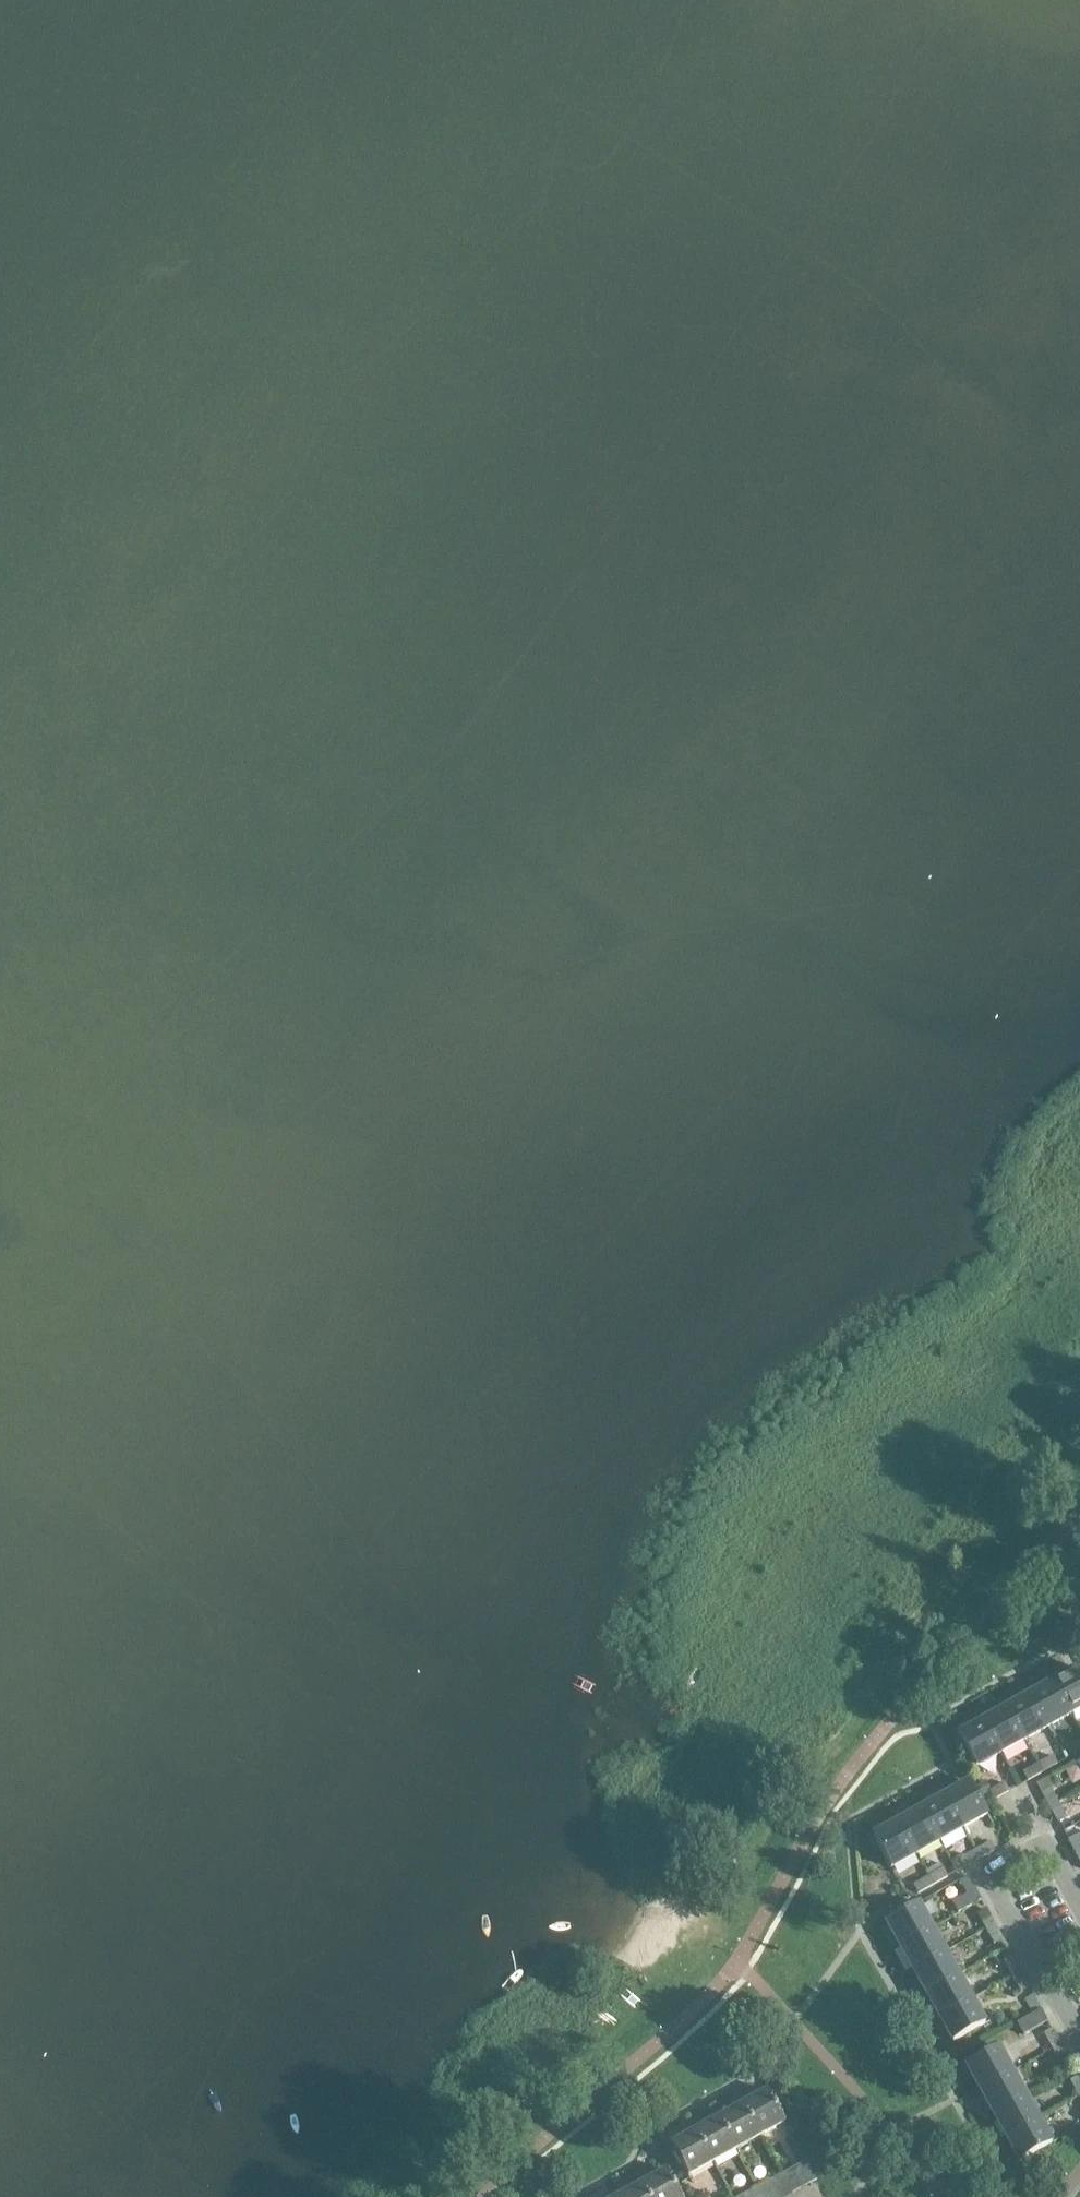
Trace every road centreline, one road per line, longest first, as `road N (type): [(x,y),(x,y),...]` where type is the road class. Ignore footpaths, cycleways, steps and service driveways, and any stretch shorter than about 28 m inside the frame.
road 1 (residential): [(1079,2048),(996,1892),(999,1873),(1020,1854),(1056,1859),(1079,1902)]

